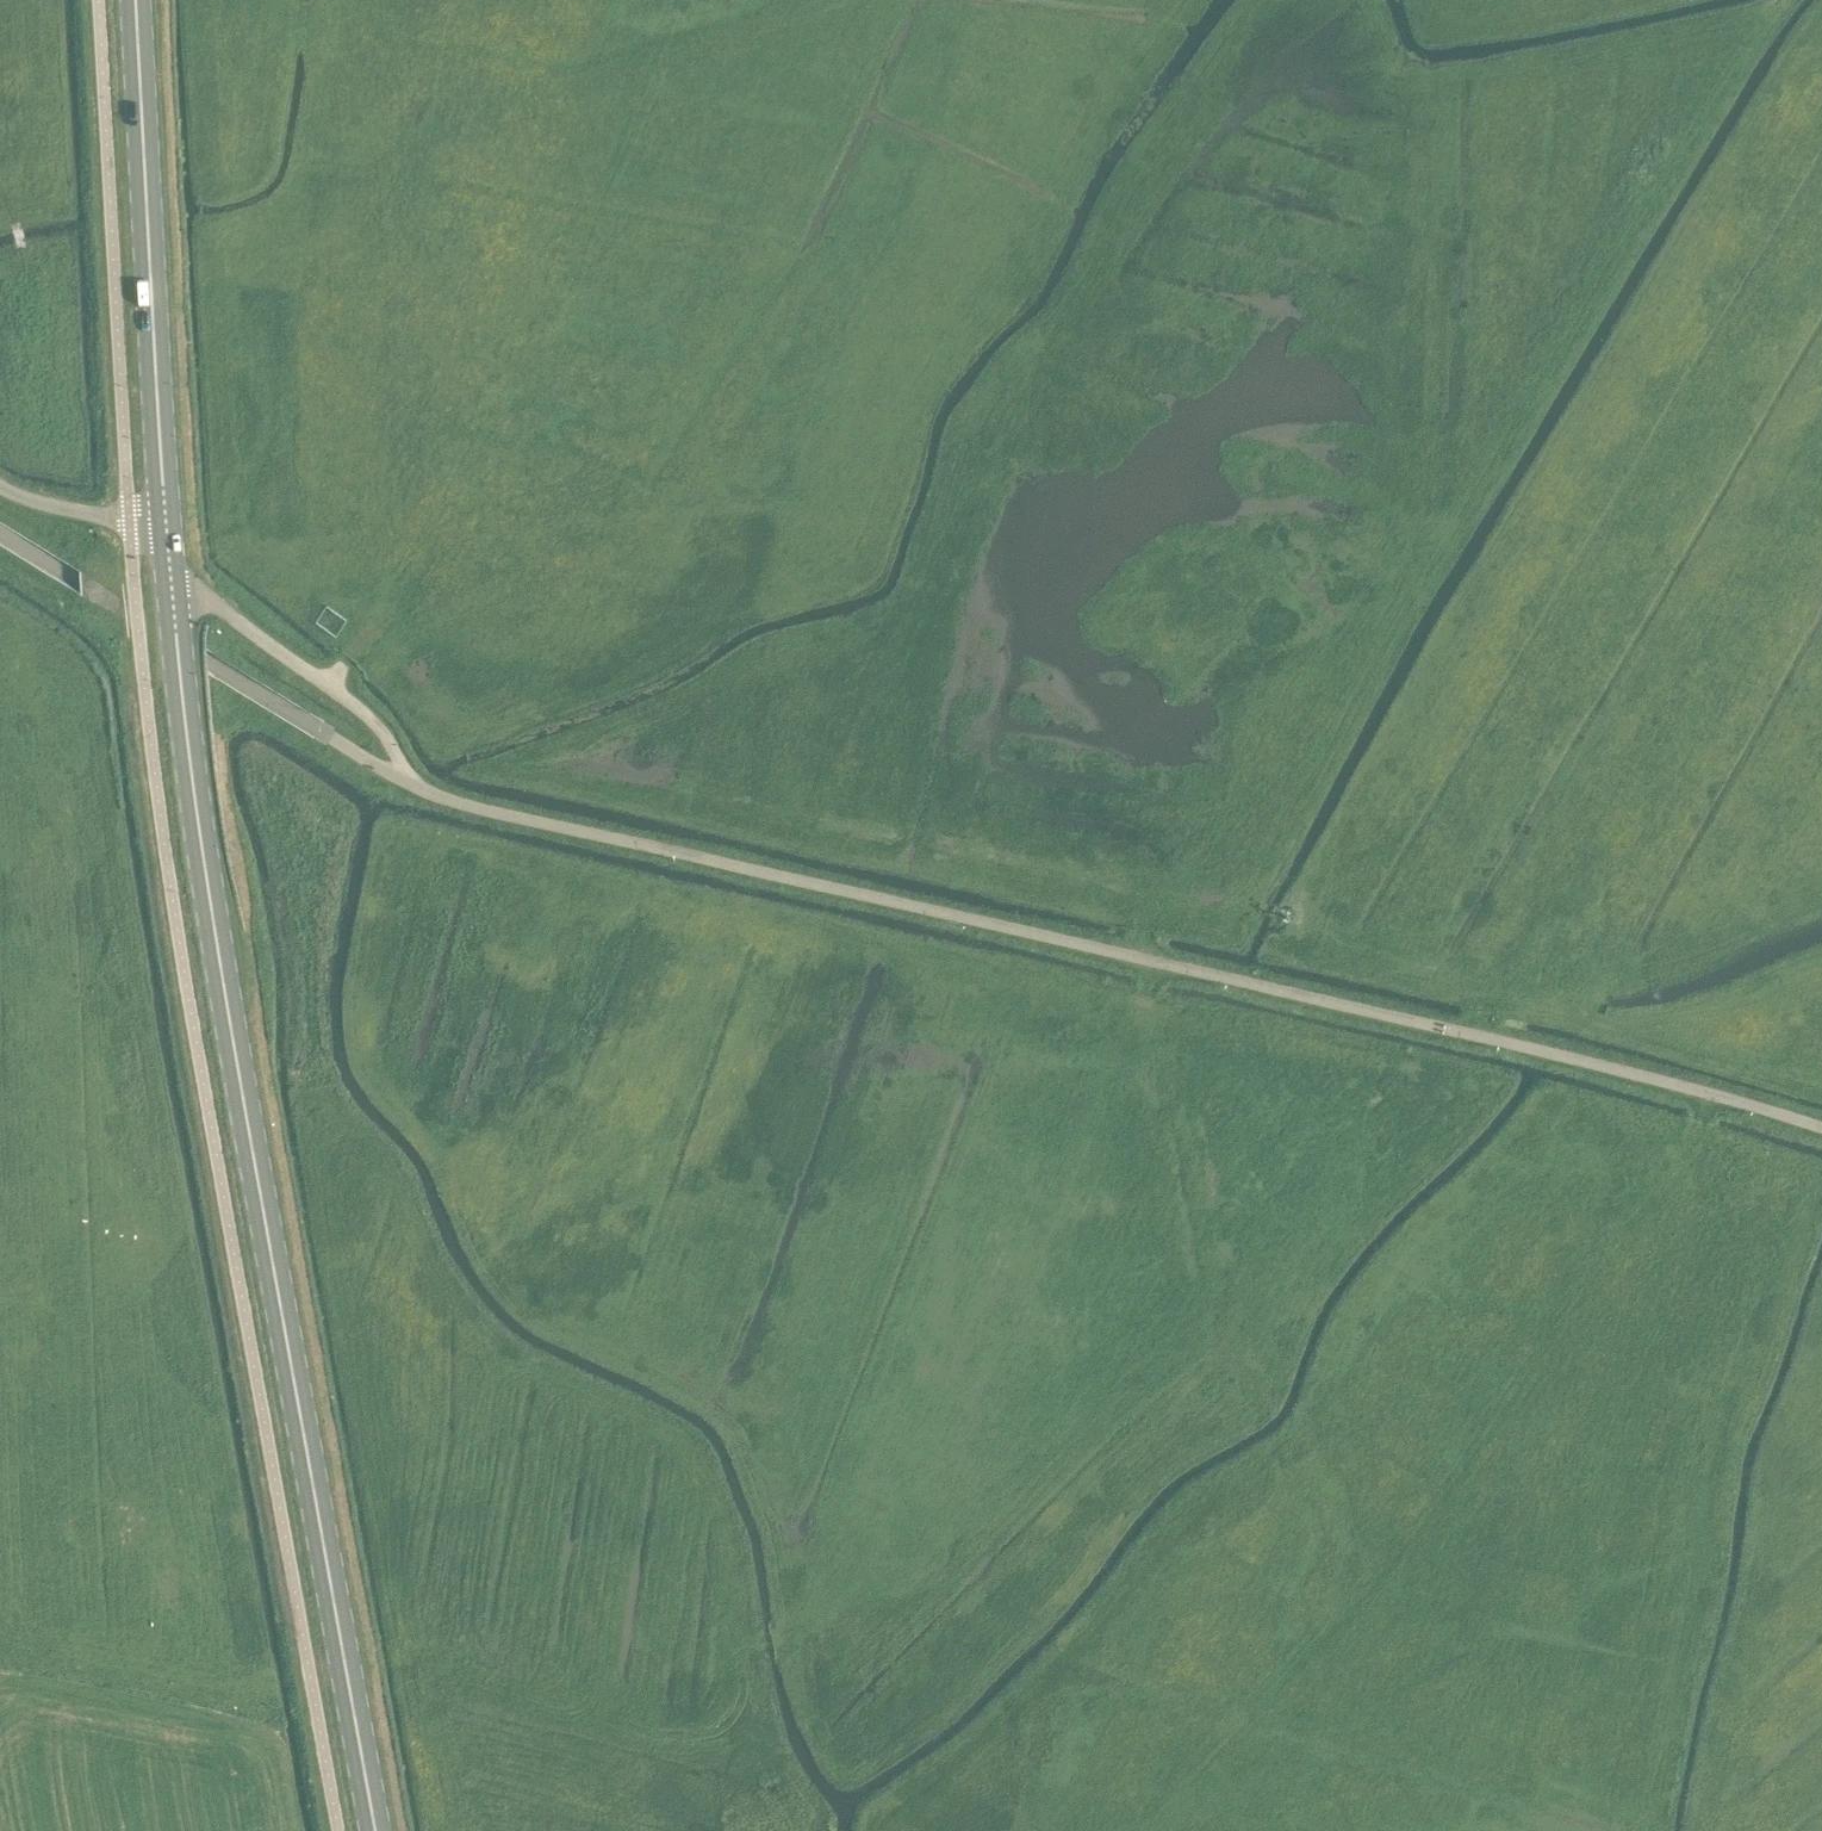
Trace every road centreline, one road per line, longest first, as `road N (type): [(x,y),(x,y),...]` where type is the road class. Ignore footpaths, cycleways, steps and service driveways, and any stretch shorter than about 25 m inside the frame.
road 1 (unclassified): [(1821,1127),(1568,1056),(464,804),(408,783)]
road 2 (primary): [(375,1830),(198,829),(172,598)]
road 3 (primary): [(166,517),(136,0)]
road 4 (unclassified): [(172,598),(198,598),(355,705),(382,732),(408,783)]
road 5 (unclassified): [(166,517),(81,513),(0,487)]

